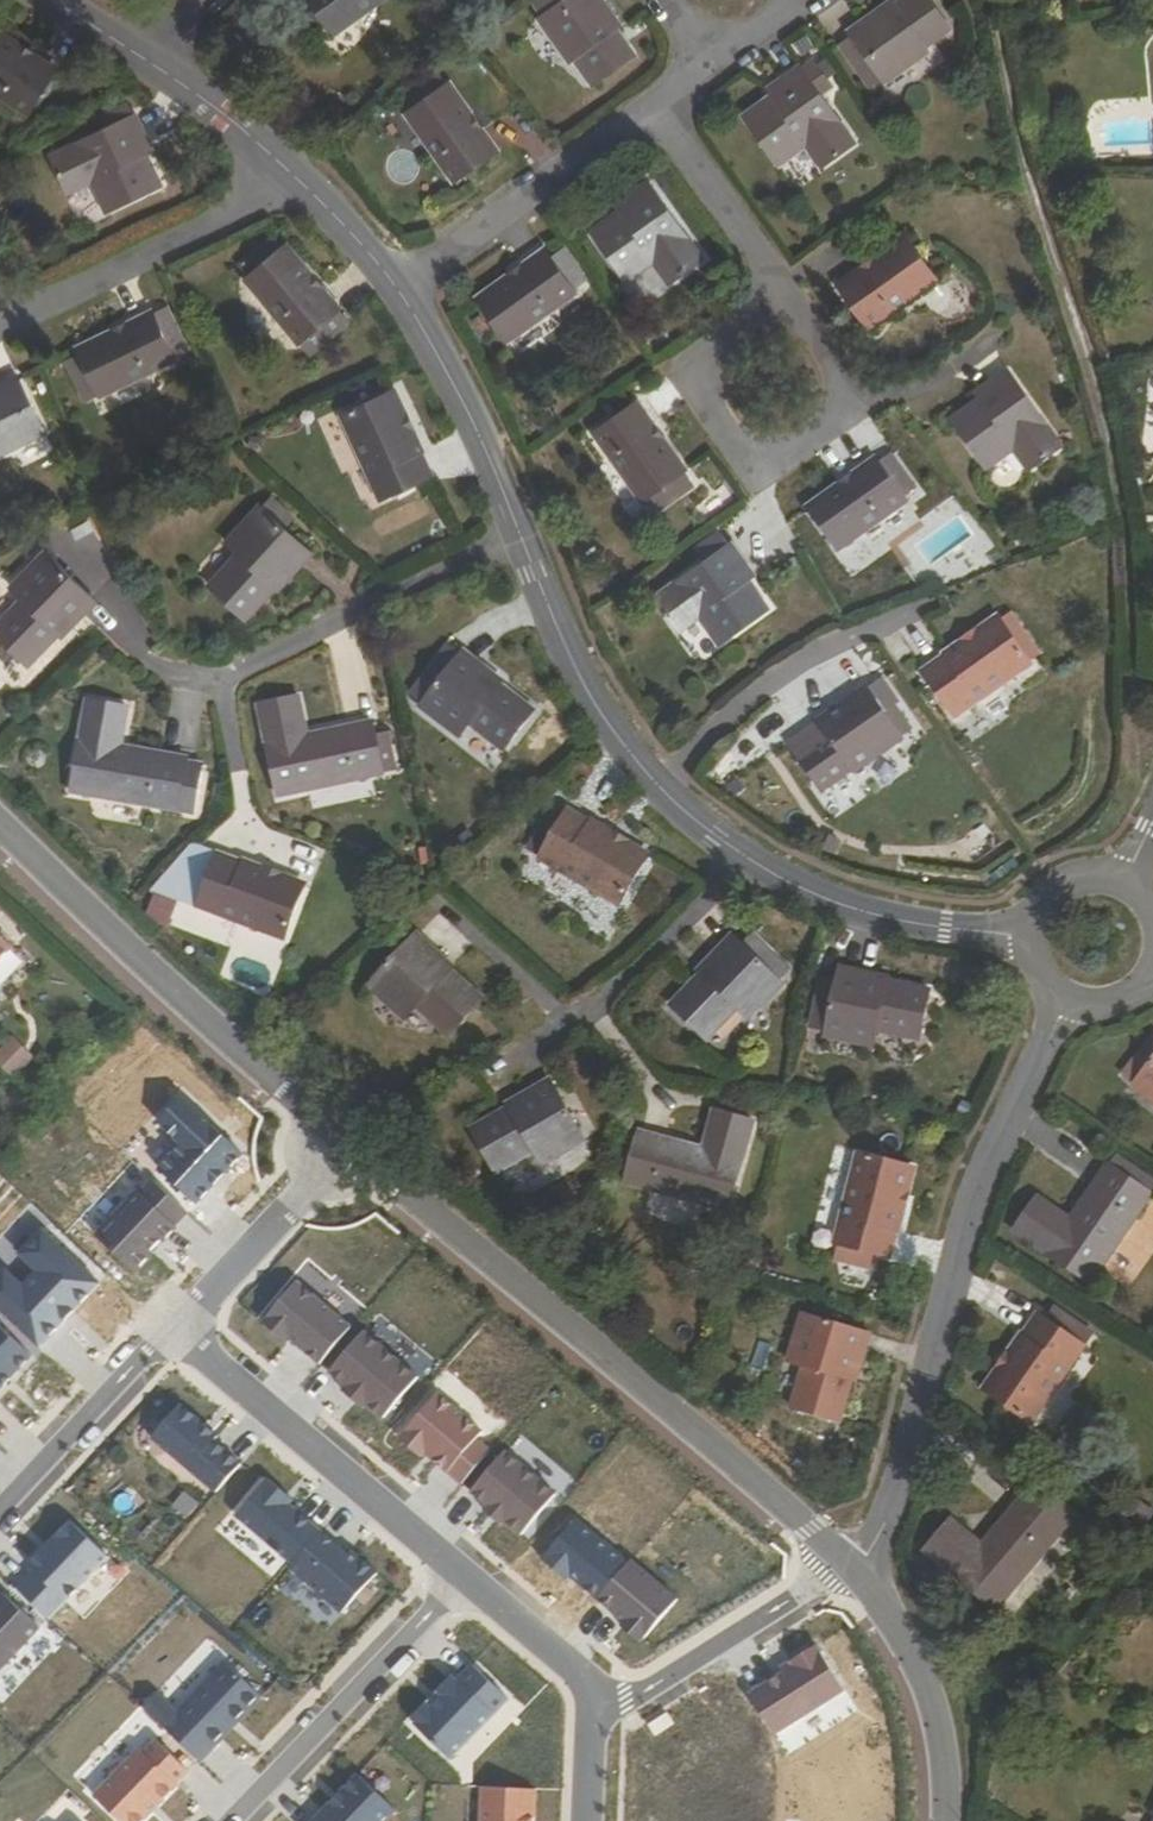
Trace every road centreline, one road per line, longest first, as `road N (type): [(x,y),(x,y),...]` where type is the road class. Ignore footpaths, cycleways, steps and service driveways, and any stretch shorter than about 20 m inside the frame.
road 1 (residential): [(342,1138),(847,1567)]
road 2 (residential): [(847,1567),(890,1509),(974,1199),(1068,1001)]
road 3 (residential): [(0,828),(218,1033),(342,1138)]
road 4 (residential): [(740,857),(657,788),(613,734),(568,657),(517,533)]
road 5 (residential): [(517,533),(229,679),(189,679),(155,667)]
road 6 (residential): [(172,1323),(465,1574)]
road 7 (residential): [(790,301),(701,367),(701,397),(721,428),(738,448),(775,458),(826,428),(847,399),(844,385)]
road 8 (residential): [(230,1820),(465,1574)]
road 9 (residential): [(282,169),(244,204),(0,329)]
road 10 (residential): [(740,857),(639,966),(509,1070)]
road 11 (residential): [(399,290),(653,107)]
road 12 (residential): [(1029,938),(843,908),(740,857)]
road 13 (residential): [(847,1567),(625,1699),(592,1705)]
road 14 (residential): [(847,1567),(889,1617),(921,1677),(940,1737),(946,1820)]
road 15 (residential): [(517,533),(464,401),(399,290)]
road 16 (residential): [(172,1323),(0,1508)]
road 17 (residential): [(342,1138),(172,1323)]
road 18 (residential): [(790,301),(653,107)]
road 19 (residential): [(465,1574),(578,1670),(592,1705)]
road 20 (residential): [(282,169),(151,62)]
road 21 (residential): [(399,290),(282,169)]
road 22 (residential): [(1123,881),(1102,875),(1060,884),(1033,917),(1029,938)]

